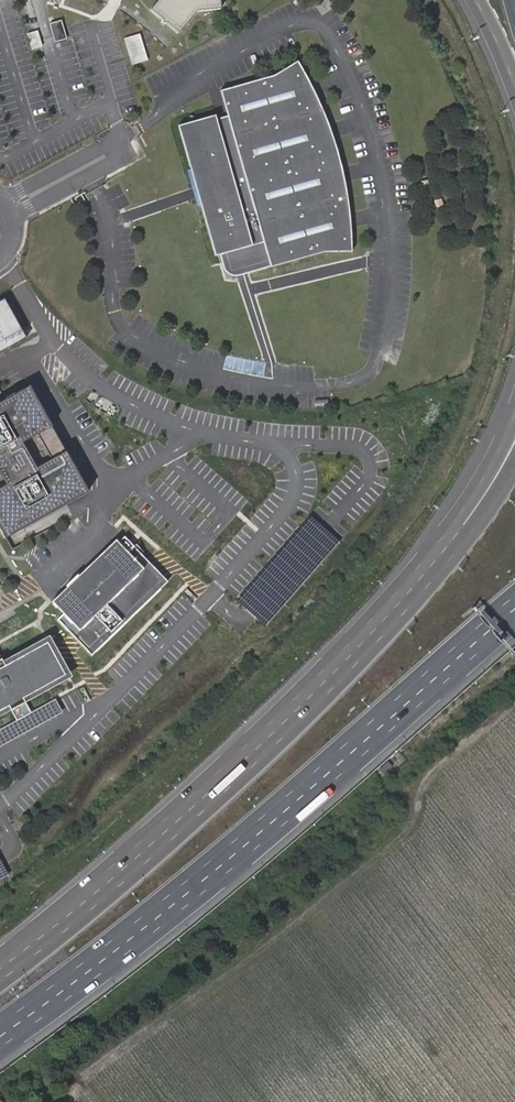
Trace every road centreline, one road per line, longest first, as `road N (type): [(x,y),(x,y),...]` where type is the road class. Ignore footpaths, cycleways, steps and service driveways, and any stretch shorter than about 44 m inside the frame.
road 1 (motorway): [(0,1036),(215,871),(514,610)]
road 2 (motorway): [(463,526),(246,764),(0,970)]
road 3 (track): [(514,699),(430,775),(410,823),(72,1083),(74,1101)]
road 4 (unclassified): [(13,225),(109,165),(114,151),(99,148),(0,195)]
road 5 (motorway): [(514,415),(463,526)]

